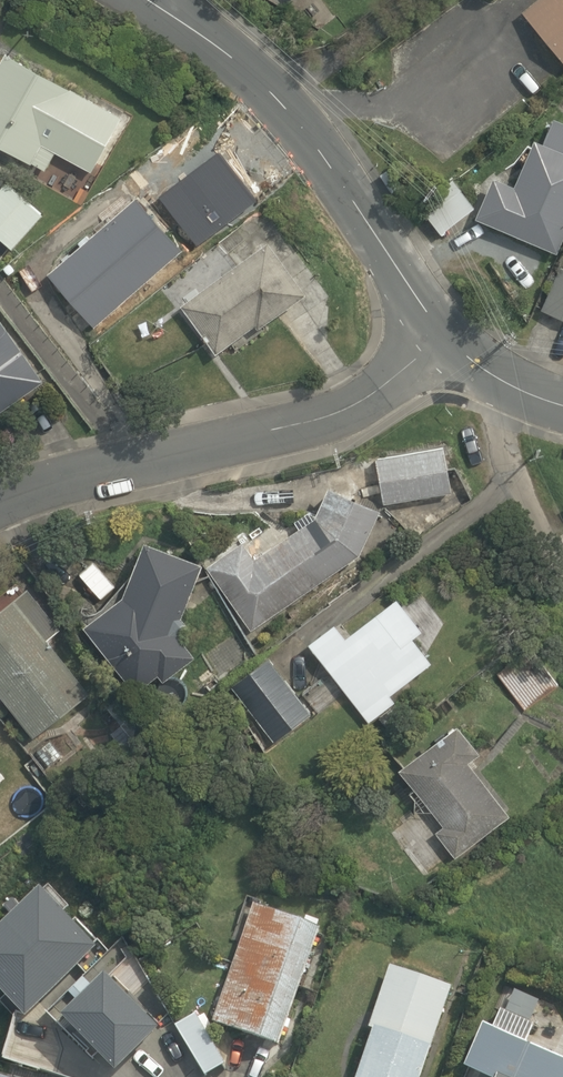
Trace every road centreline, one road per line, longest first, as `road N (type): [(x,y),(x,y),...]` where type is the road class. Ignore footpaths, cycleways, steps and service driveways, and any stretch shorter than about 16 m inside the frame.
road 1 (residential): [(445,340),(335,417),(41,487),(0,505)]
road 2 (tertiary): [(155,0),(244,64),(324,161),(445,340)]
road 3 (residential): [(445,340),(484,384),(562,570)]
road 4 (tertiary): [(445,340),(505,381),(562,405)]

